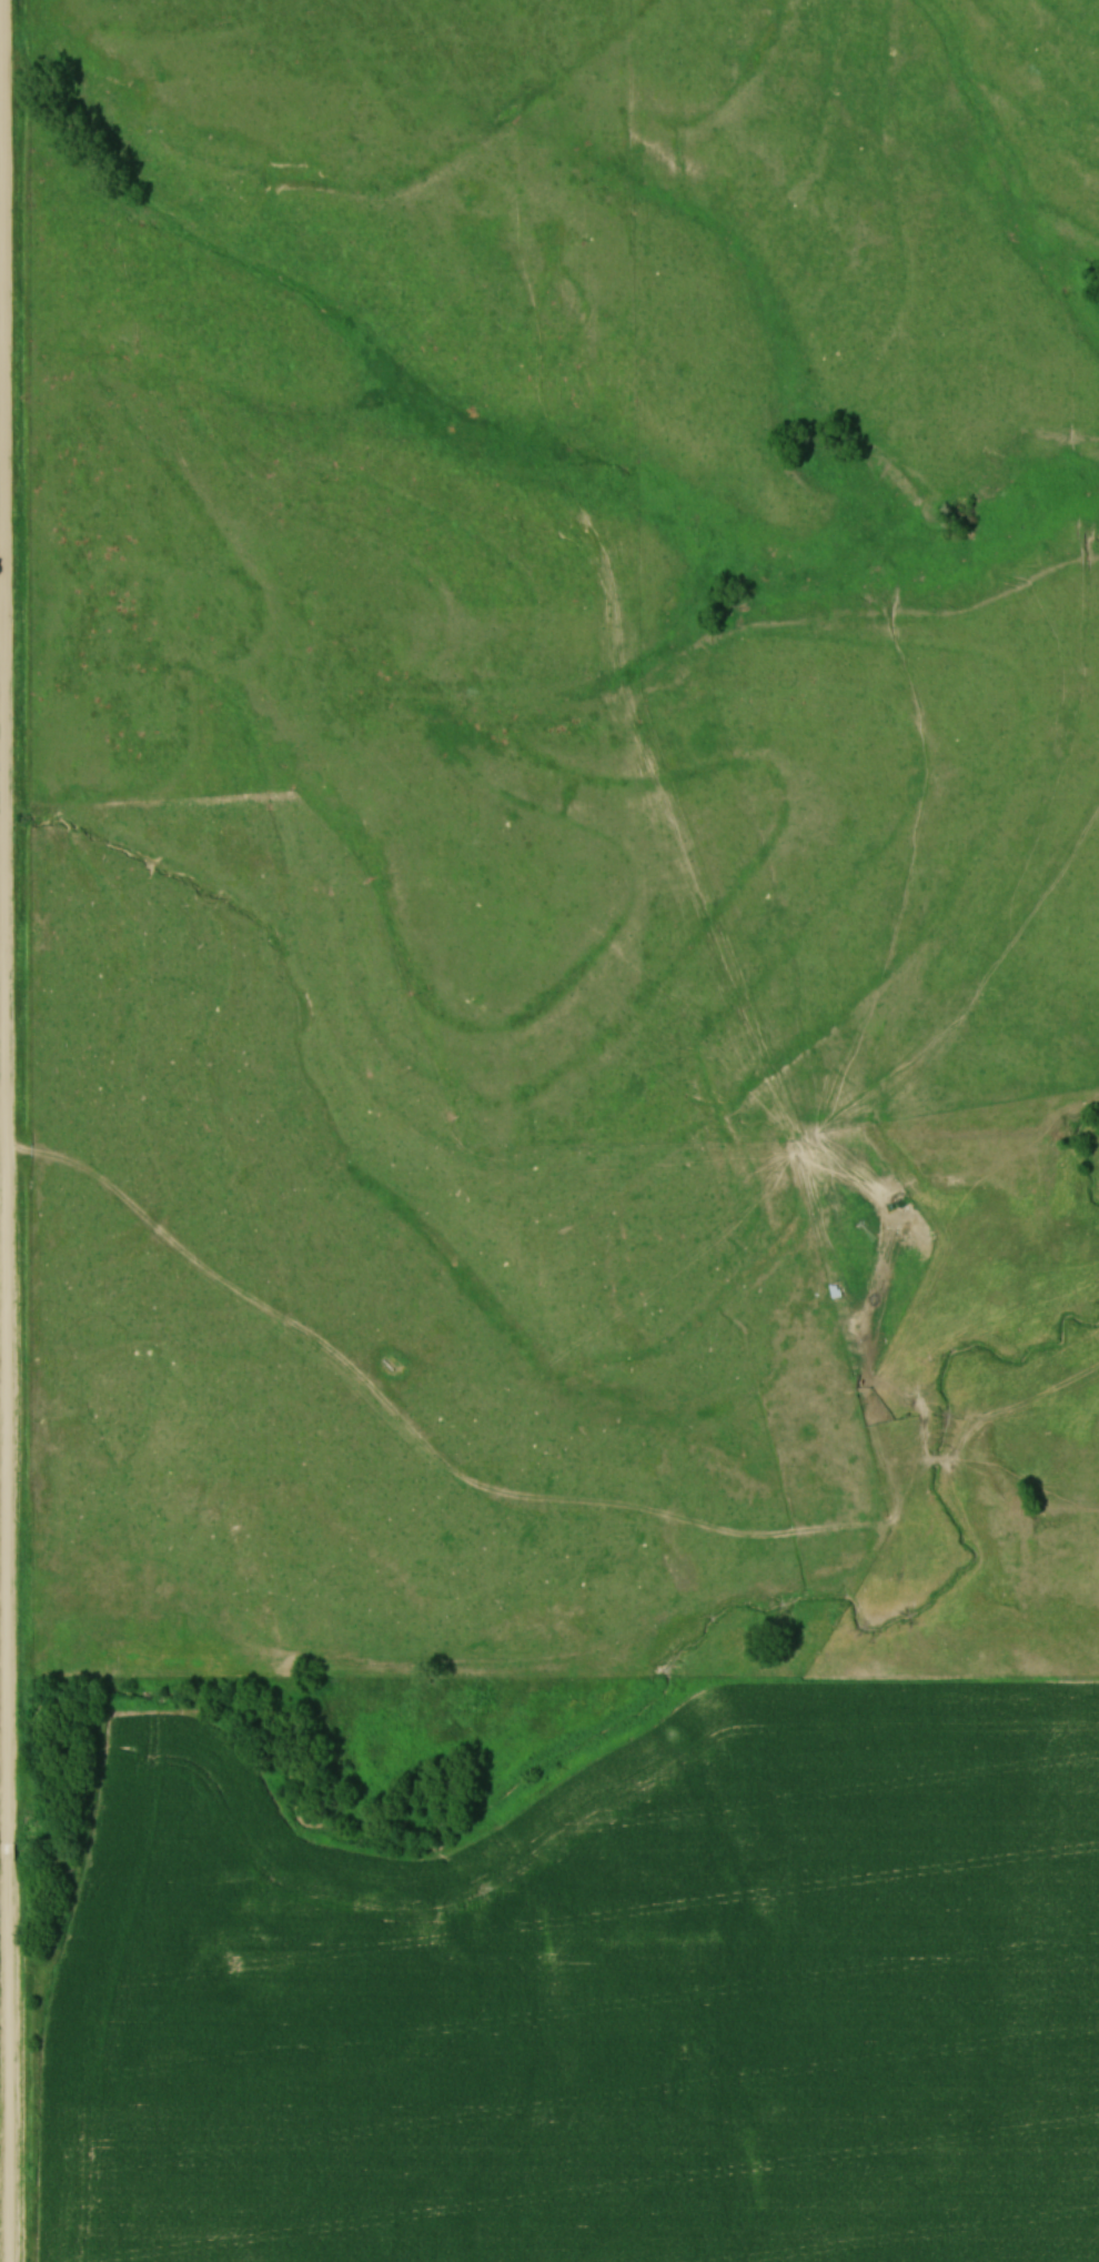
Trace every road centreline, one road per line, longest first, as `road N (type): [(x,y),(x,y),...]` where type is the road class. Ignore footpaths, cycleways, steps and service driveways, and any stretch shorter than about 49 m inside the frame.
road 1 (residential): [(5,2261),(0,1027)]

